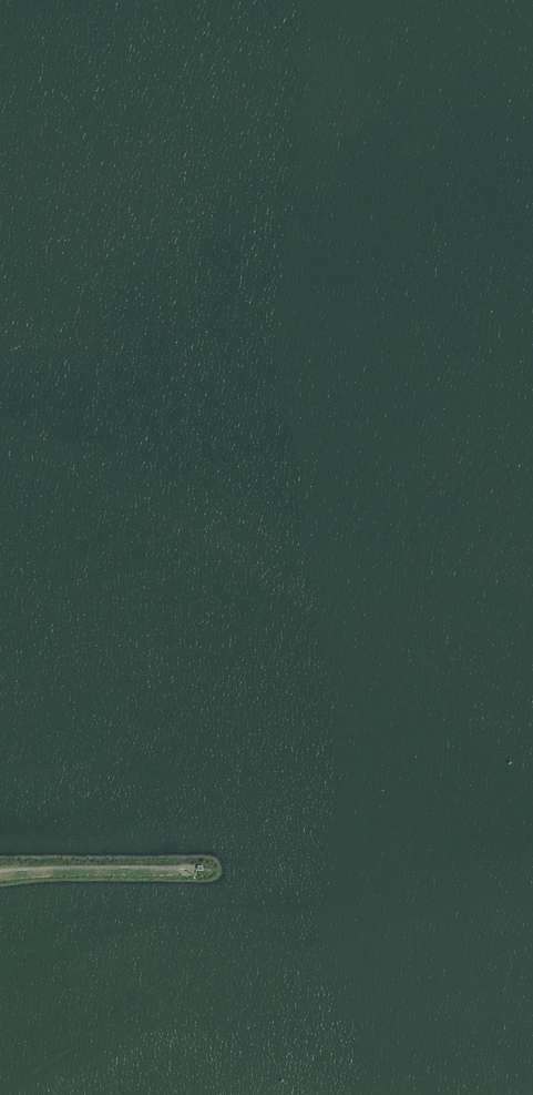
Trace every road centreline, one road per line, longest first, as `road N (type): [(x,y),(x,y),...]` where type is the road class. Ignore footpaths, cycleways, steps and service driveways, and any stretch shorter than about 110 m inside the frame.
road 1 (unclassified): [(0,875),(195,871)]

